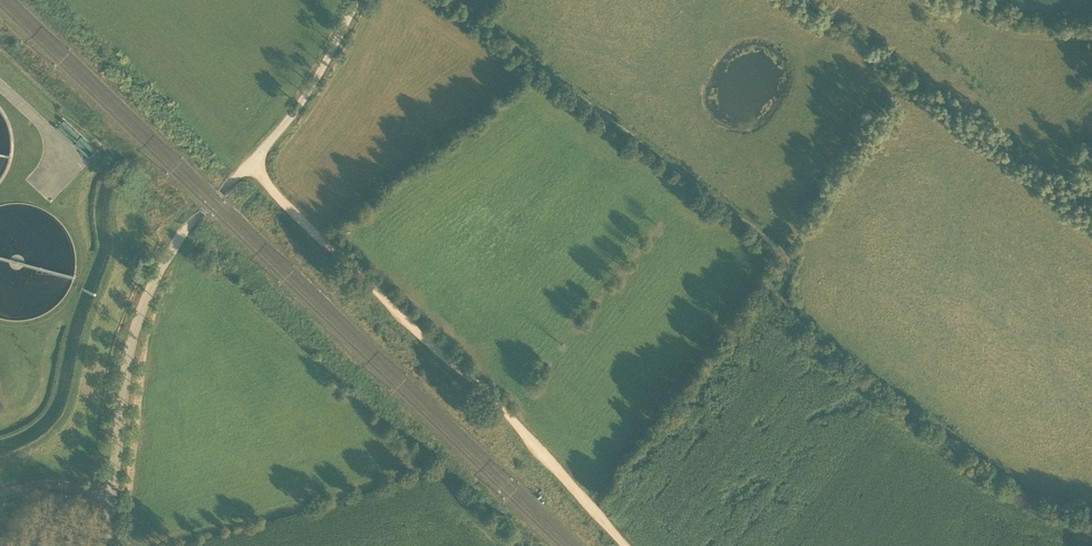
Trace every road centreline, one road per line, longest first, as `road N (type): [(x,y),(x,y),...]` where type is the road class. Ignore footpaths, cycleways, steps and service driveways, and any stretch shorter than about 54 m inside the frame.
road 1 (unclassified): [(109,545),(126,367),(161,268),(321,79),(357,0)]
road 2 (track): [(625,545),(450,347),(248,165)]

